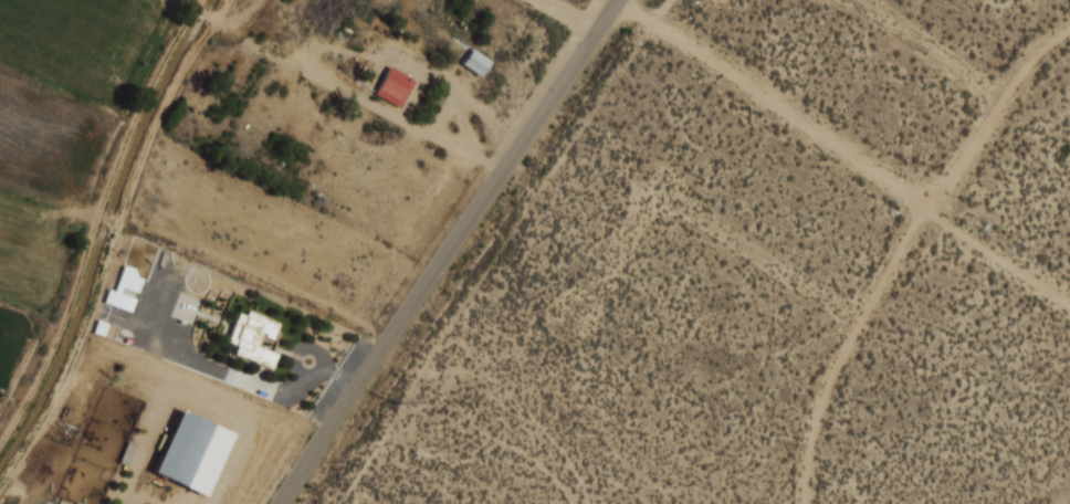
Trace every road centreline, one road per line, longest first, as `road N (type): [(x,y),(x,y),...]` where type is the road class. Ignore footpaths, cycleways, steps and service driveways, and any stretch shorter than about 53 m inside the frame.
road 1 (tertiary): [(620,0),(281,503)]
road 2 (residential): [(936,209),(620,0)]
road 3 (residential): [(1069,35),(1026,74),(936,209)]

